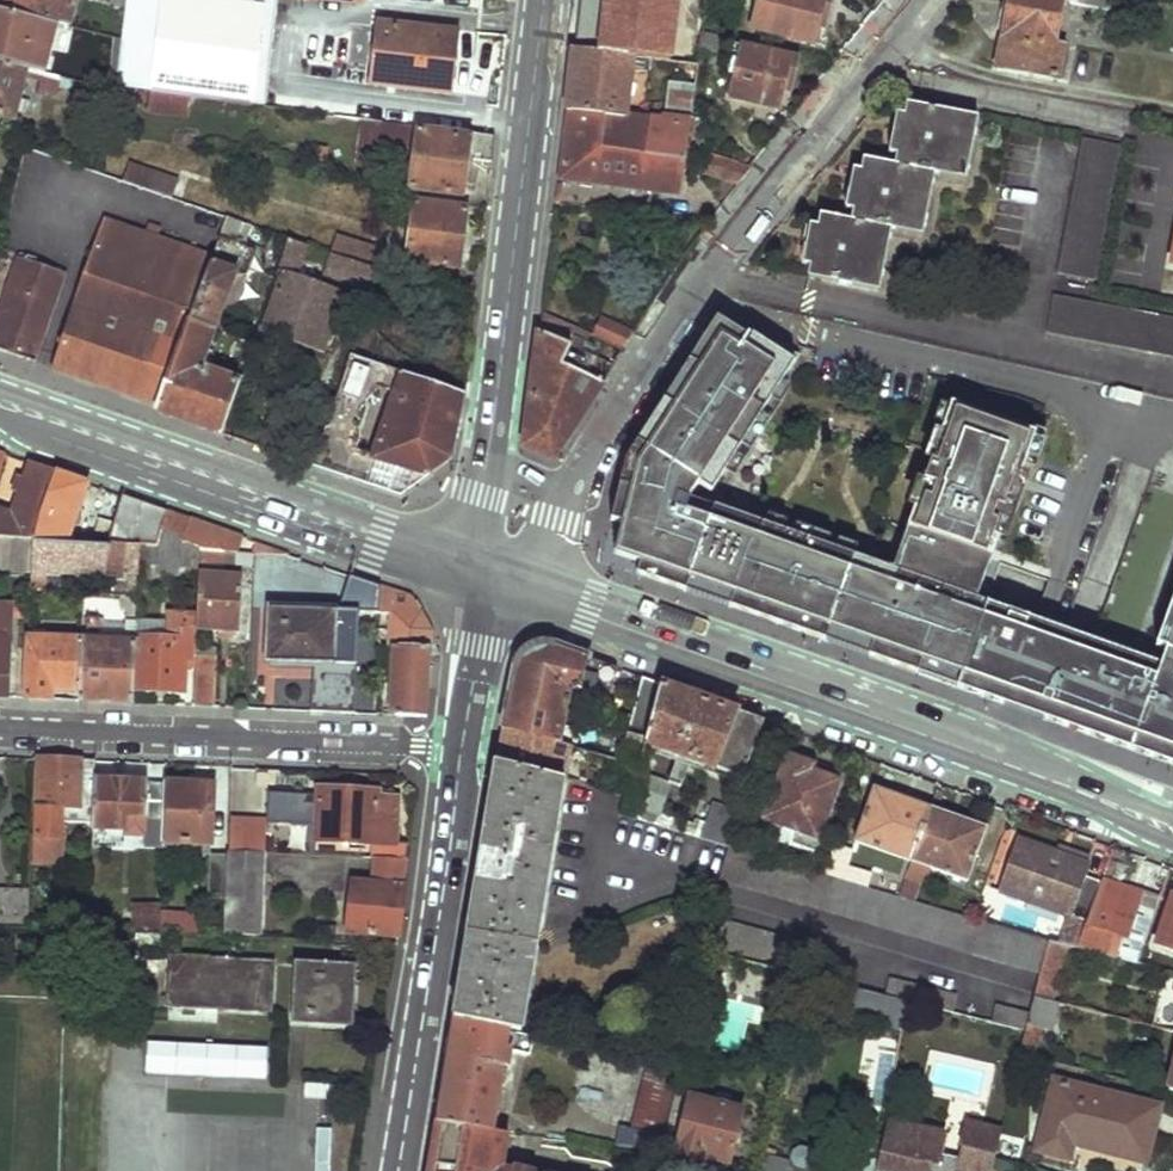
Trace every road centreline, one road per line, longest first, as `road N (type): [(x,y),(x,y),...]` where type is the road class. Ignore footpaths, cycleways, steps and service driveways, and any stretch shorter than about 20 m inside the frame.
road 1 (residential): [(497,582),(557,519),(705,270),(921,0)]
road 2 (secondary): [(497,582),(1007,760),(1172,833)]
road 3 (secondary): [(497,582),(482,495),(544,0)]
road 4 (secondary): [(0,406),(497,582)]
road 5 (residential): [(0,728),(464,749)]
road 6 (residential): [(396,1170),(464,749)]
road 7 (residential): [(464,749),(497,582)]

